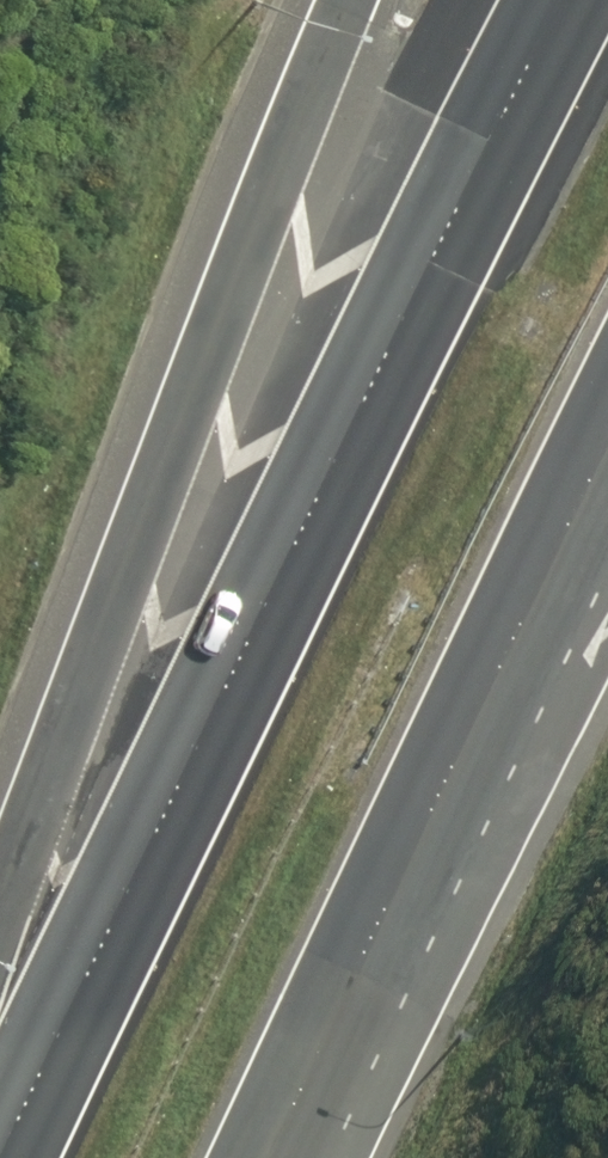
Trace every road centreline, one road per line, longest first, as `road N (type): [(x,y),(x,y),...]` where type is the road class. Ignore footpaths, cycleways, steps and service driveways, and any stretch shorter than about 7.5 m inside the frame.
road 1 (motorway): [(0,1157),(269,579),(575,0)]
road 2 (motorway): [(0,890),(349,0)]
road 3 (motorway): [(607,509),(288,1157)]

